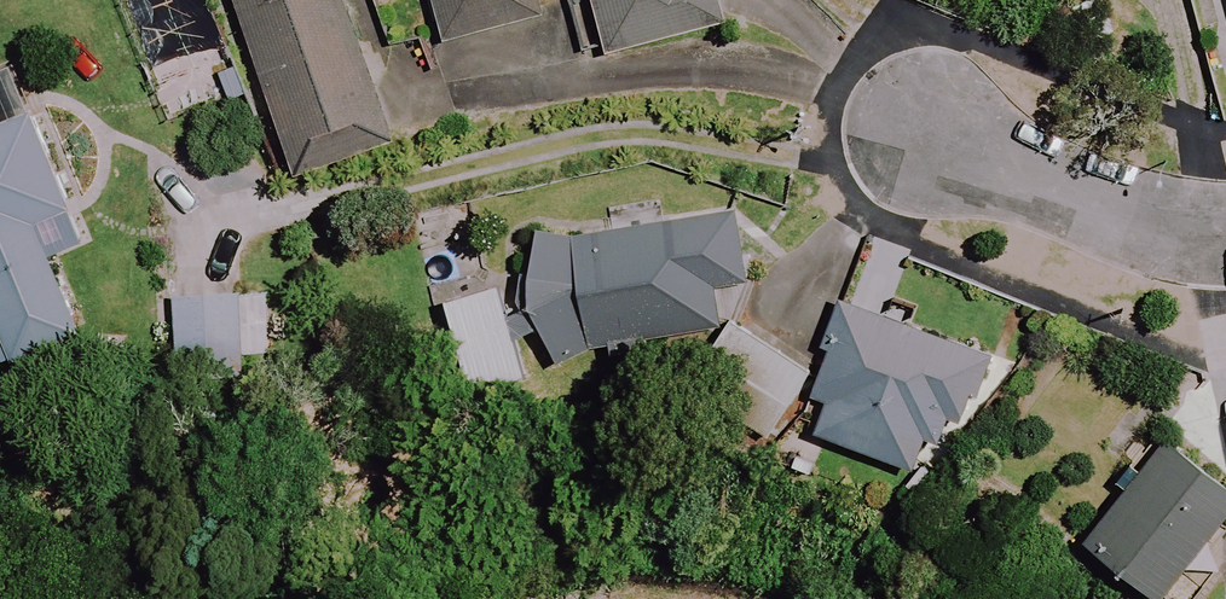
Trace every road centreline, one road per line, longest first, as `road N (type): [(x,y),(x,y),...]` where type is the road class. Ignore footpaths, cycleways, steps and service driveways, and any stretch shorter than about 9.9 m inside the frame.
road 1 (residential): [(921,137),(1074,205),(1225,231)]

